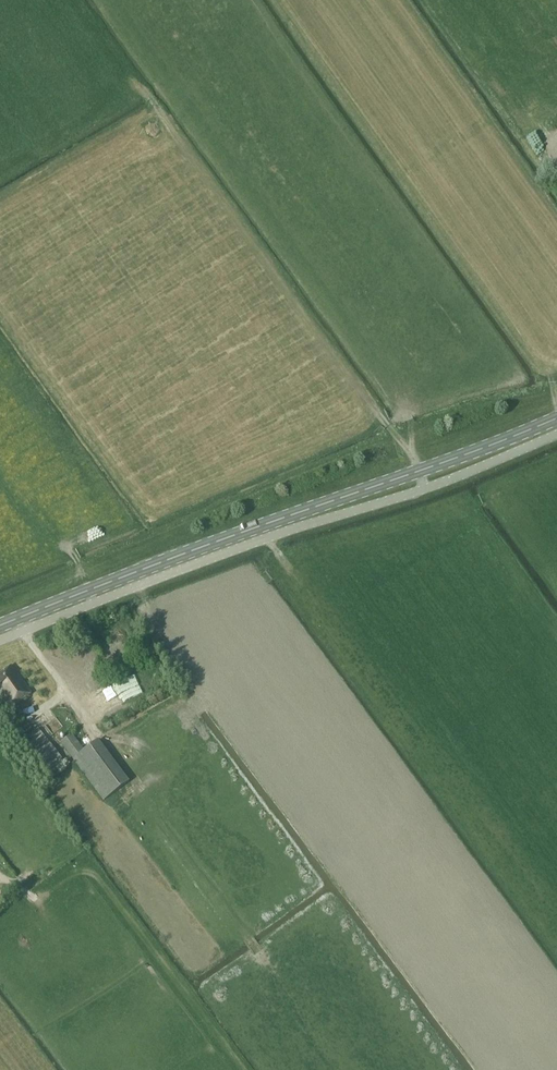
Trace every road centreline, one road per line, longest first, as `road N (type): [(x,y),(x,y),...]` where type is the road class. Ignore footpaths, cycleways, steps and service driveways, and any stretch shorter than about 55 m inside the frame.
road 1 (primary): [(0,625),(556,417)]
road 2 (unclassified): [(0,640),(556,434)]

